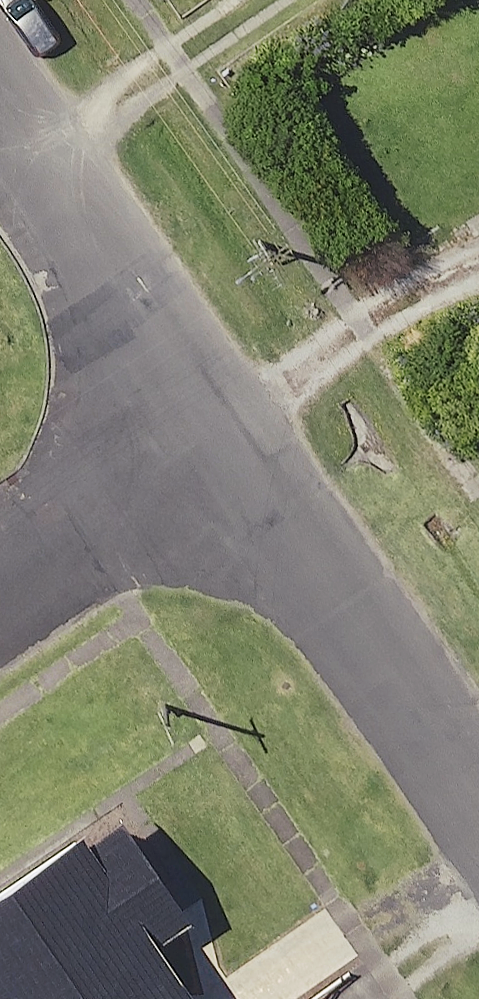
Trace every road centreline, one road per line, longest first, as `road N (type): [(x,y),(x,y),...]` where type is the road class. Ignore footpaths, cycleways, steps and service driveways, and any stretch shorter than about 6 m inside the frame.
road 1 (residential): [(478,801),(215,419)]
road 2 (residential): [(215,419),(0,110)]
road 3 (residential): [(0,571),(215,419)]

